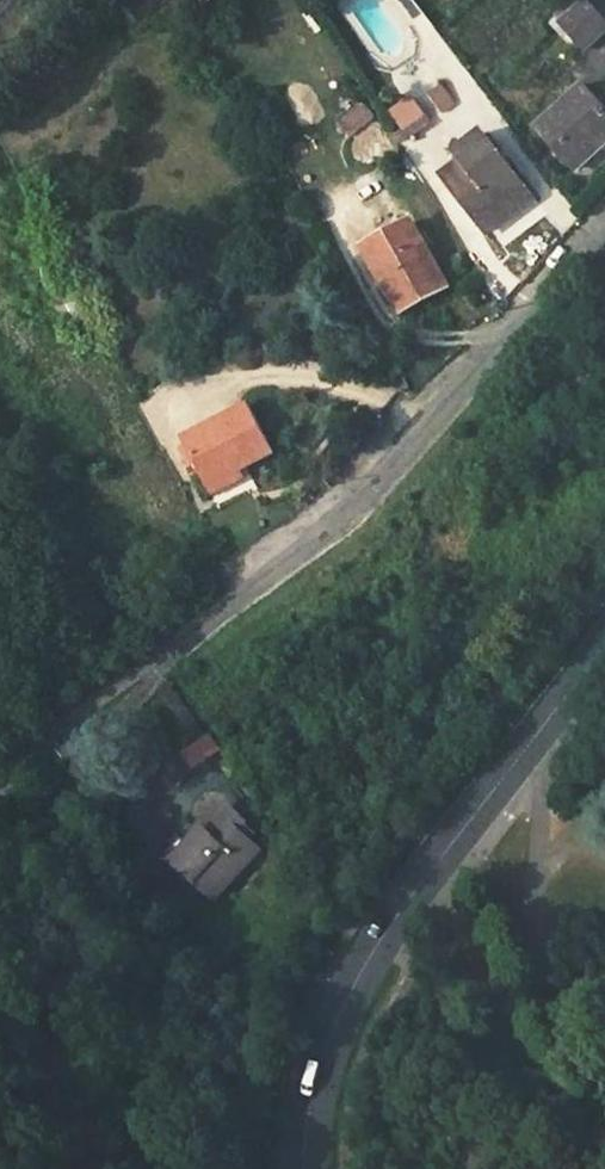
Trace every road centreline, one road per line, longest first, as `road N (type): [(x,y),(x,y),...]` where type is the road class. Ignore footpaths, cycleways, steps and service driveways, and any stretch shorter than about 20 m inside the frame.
road 1 (residential): [(604,230),(341,517),(0,776)]
road 2 (tertiary): [(604,649),(364,962),(317,1071),(304,1168)]

